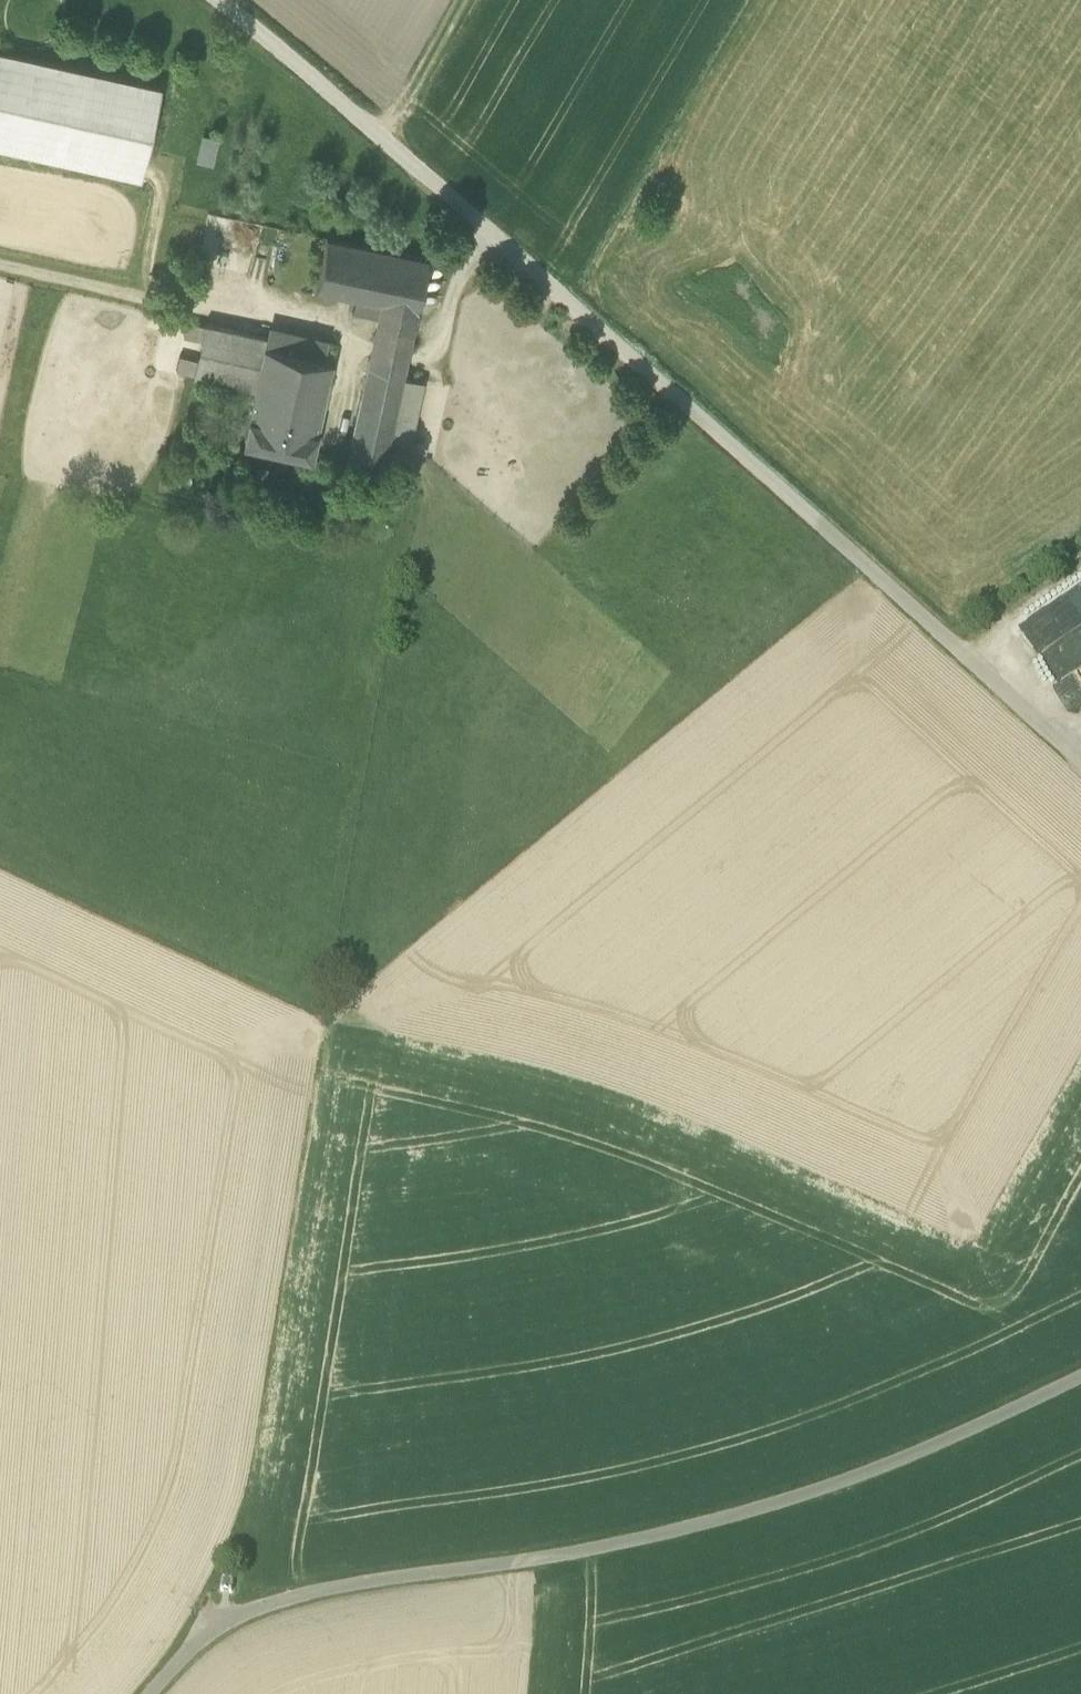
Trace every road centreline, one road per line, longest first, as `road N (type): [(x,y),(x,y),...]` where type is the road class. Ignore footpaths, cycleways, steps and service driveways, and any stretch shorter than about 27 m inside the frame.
road 1 (unclassified): [(220,0),(1080,762)]
road 2 (unclassified): [(152,1693),(211,1631),(248,1612),(340,1588),(625,1546),(879,1471),(1080,1374)]
road 3 (track): [(386,145),(466,0)]

